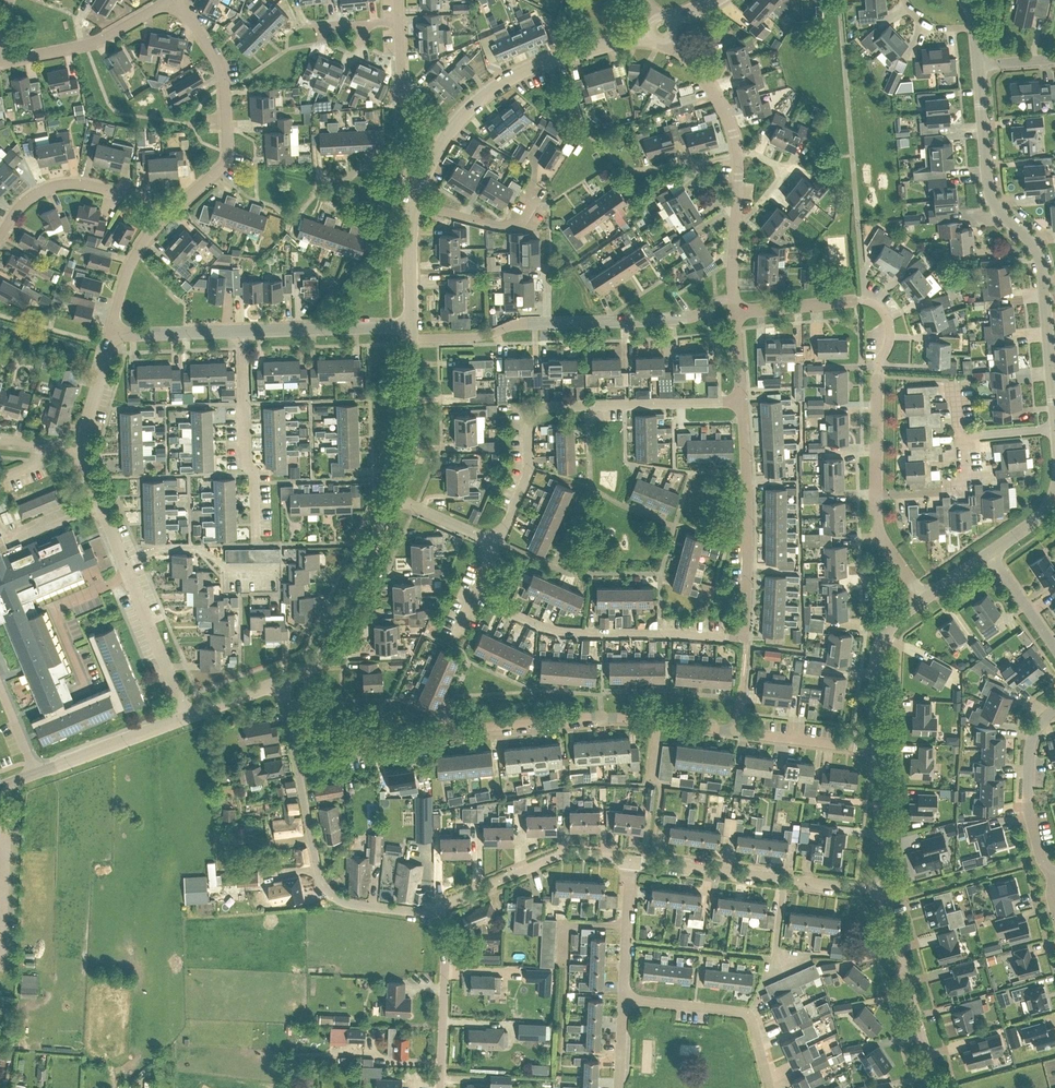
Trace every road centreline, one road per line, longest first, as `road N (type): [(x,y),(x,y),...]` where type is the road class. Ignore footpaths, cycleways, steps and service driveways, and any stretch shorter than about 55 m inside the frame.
road 1 (tertiary): [(1054,411),(1043,273),(1037,246),(989,190),(978,64)]
road 2 (residential): [(658,722),(601,715),(516,722),(297,760)]
road 3 (residential): [(498,541),(528,474),(529,427),(539,411),(742,401)]
road 4 (residential): [(479,584),(506,609),(563,631),(745,637)]
road 5 (residential): [(732,294),(733,131),(709,81),(670,38)]
road 6 (residential): [(161,218),(225,166),(228,154),(216,54),(174,0)]
road 7 (residential): [(432,915),(349,901),(327,889),(316,870),(297,760)]
road 8 (unclassified): [(445,138),(508,78),(653,35)]
road 9 (residential): [(745,637),(742,401)]
road 10 (unclassified): [(278,683),(316,665),(329,648),(395,496)]
road 11 (residential): [(256,545),(243,331)]
road 12 (residential): [(631,859),(552,854),(432,915)]
road 13 (residential): [(876,495),(878,372),(890,322),(879,305),(862,300)]
road 14 (tertiary): [(934,1087),(885,891)]
road 15 (unclassified): [(0,785),(187,716)]
road 16 (residential): [(548,323),(692,317),(732,294)]
road 17 (residential): [(161,218),(115,191),(52,185),(31,197),(0,235)]
road 18 (residential): [(1053,878),(1031,817),(1029,755),(1054,710)]
road 19 (residential): [(5,58),(98,40),(169,0)]
road 20 (residential): [(440,1087),(445,967),(432,915)]
road 21 (residential): [(243,331),(412,326)]
road 22 (tertiary): [(879,747),(878,656),(893,623),(921,597)]
road 23 (residential): [(278,576),(234,576),(197,548),(162,549),(126,564)]
road 24 (unclassified): [(395,496),(414,444),(412,338)]
road 25 (residential): [(783,879),(631,859)]
road 26 (residential): [(187,716),(130,576)]
road 27 (tertiary): [(885,891),(879,747)]
road 28 (residential): [(879,747),(738,731)]
road 29 (residential): [(414,204),(501,225),(516,220),(536,191)]
road 30 (residential): [(412,338),(548,323)]
road 31 (residential): [(876,495),(939,493),(962,481),(959,435)]
road 32 (residential): [(75,663),(59,620),(65,602),(130,576)]
road 33 (residential): [(445,138),(407,108),(400,22)]
road 34 (residential): [(111,334),(243,331)]
road 35 (residential): [(770,1087),(751,1017),(695,1006)]
road 36 (residential): [(734,311),(862,300)]
road 37 (residential): [(111,334),(134,259),(161,218)]
road 38 (residential): [(126,564),(79,447)]
road 39 (unclassified): [(412,326),(407,238),(414,204)]

